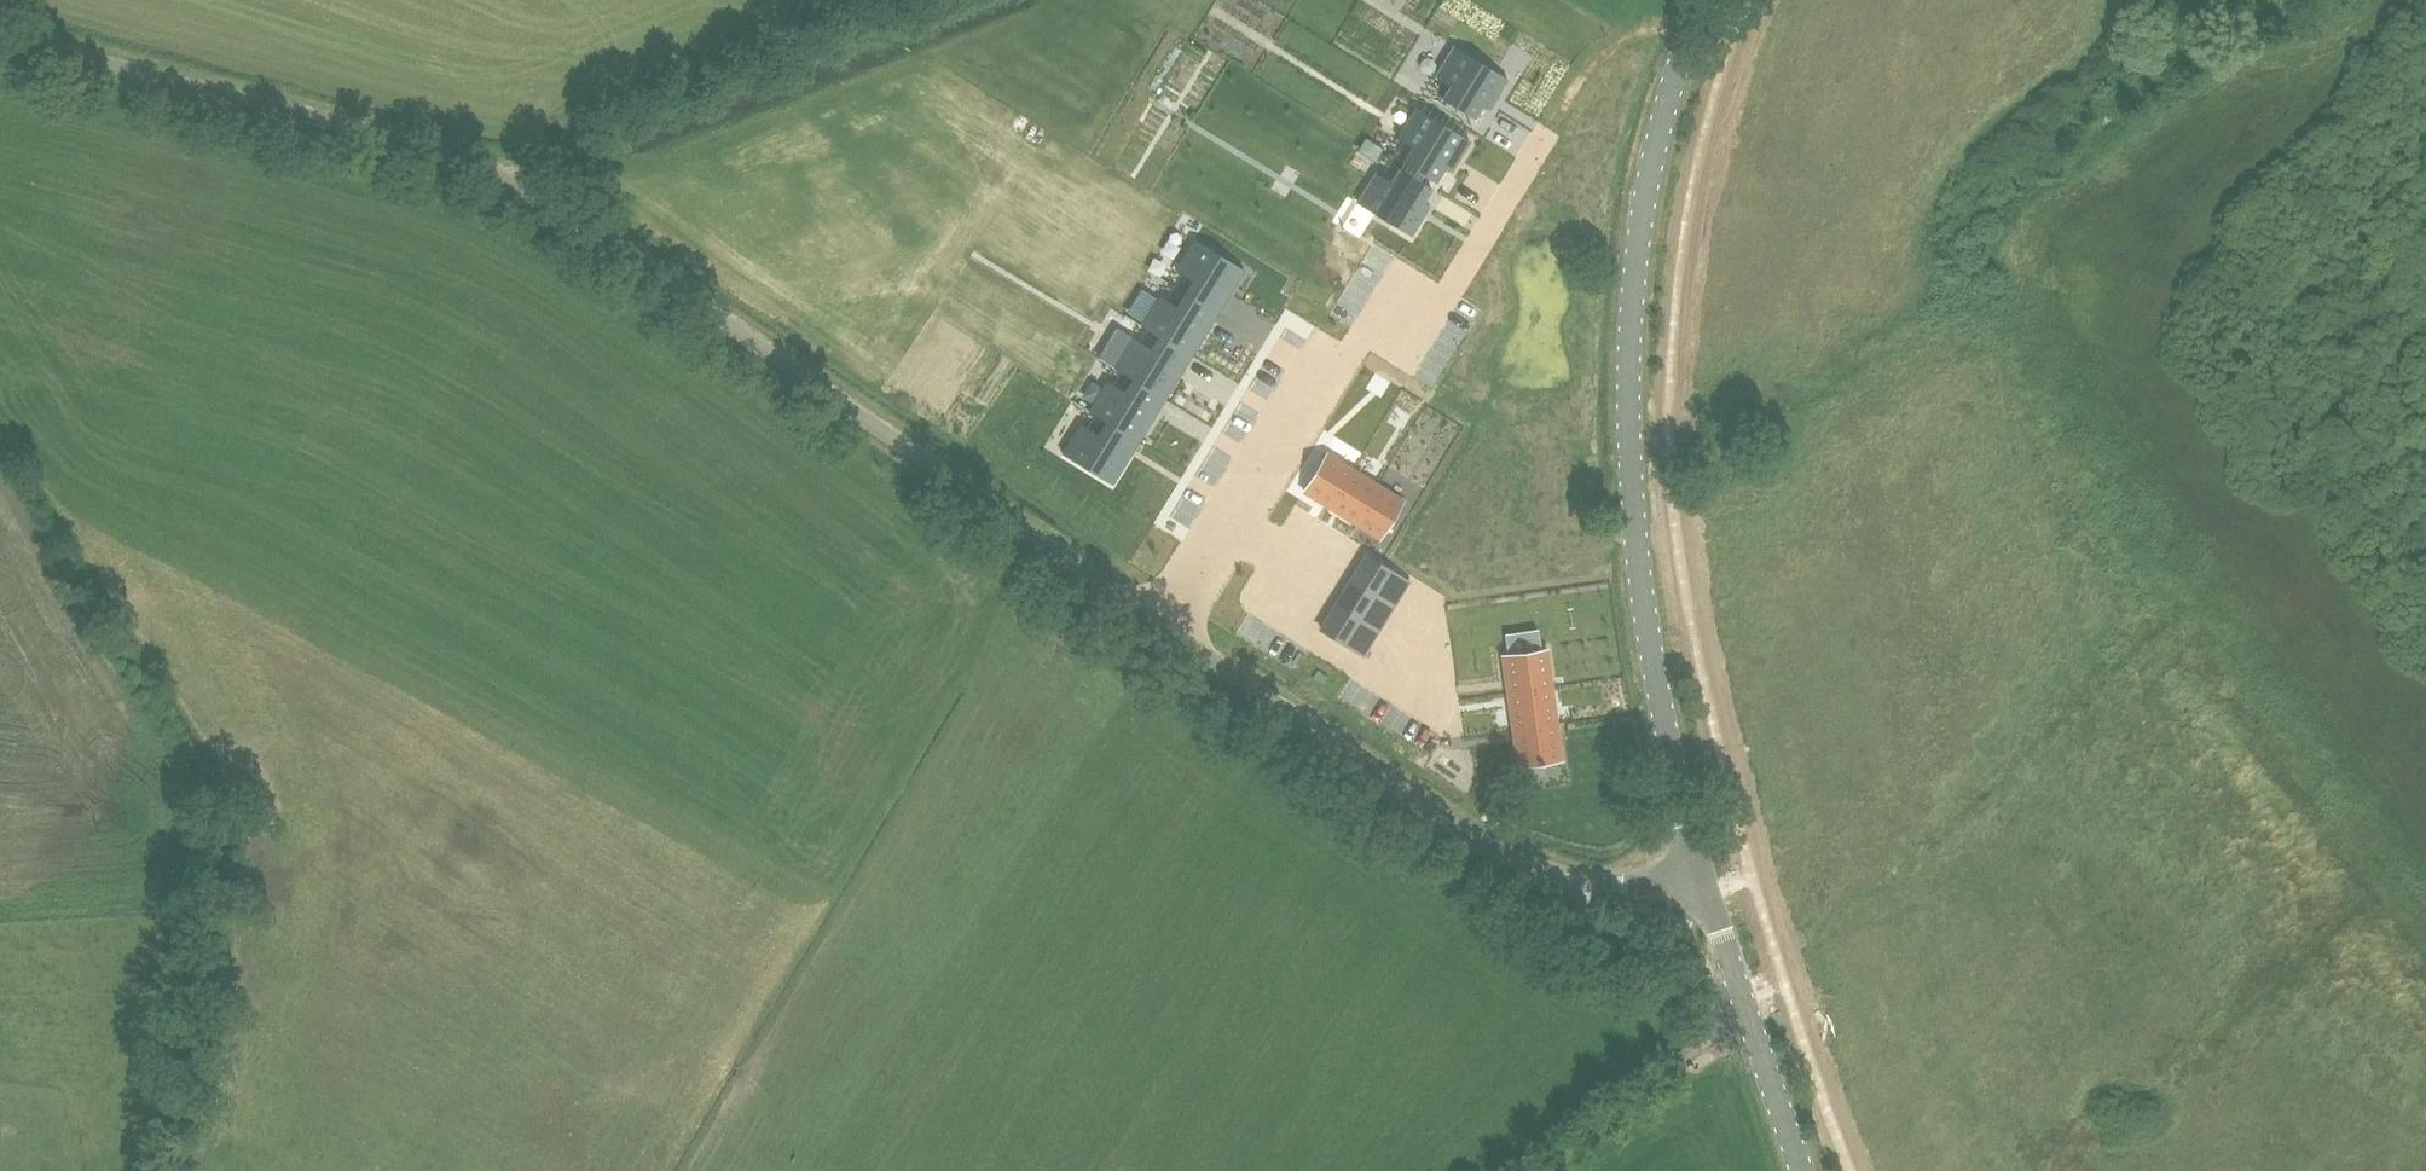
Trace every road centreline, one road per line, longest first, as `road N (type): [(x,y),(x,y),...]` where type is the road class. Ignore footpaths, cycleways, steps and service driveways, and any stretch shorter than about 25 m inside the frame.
road 1 (unclassified): [(1141,610),(492,176),(436,153),(0,34)]
road 2 (tertiary): [(1703,879),(1655,687),(1629,429),(1644,204),(1702,0)]
road 3 (unclassified): [(1703,879),(1646,887),(1520,867),(1141,610)]
road 4 (residential): [(1204,507),(1358,257),(1436,304),(1539,136)]
road 5 (residential): [(1204,507),(1279,553),(1243,612),(1390,702),(1437,625)]
road 6 (tertiary): [(1802,1170),(1703,879)]
road 7 (residential): [(1141,610),(1204,507)]

